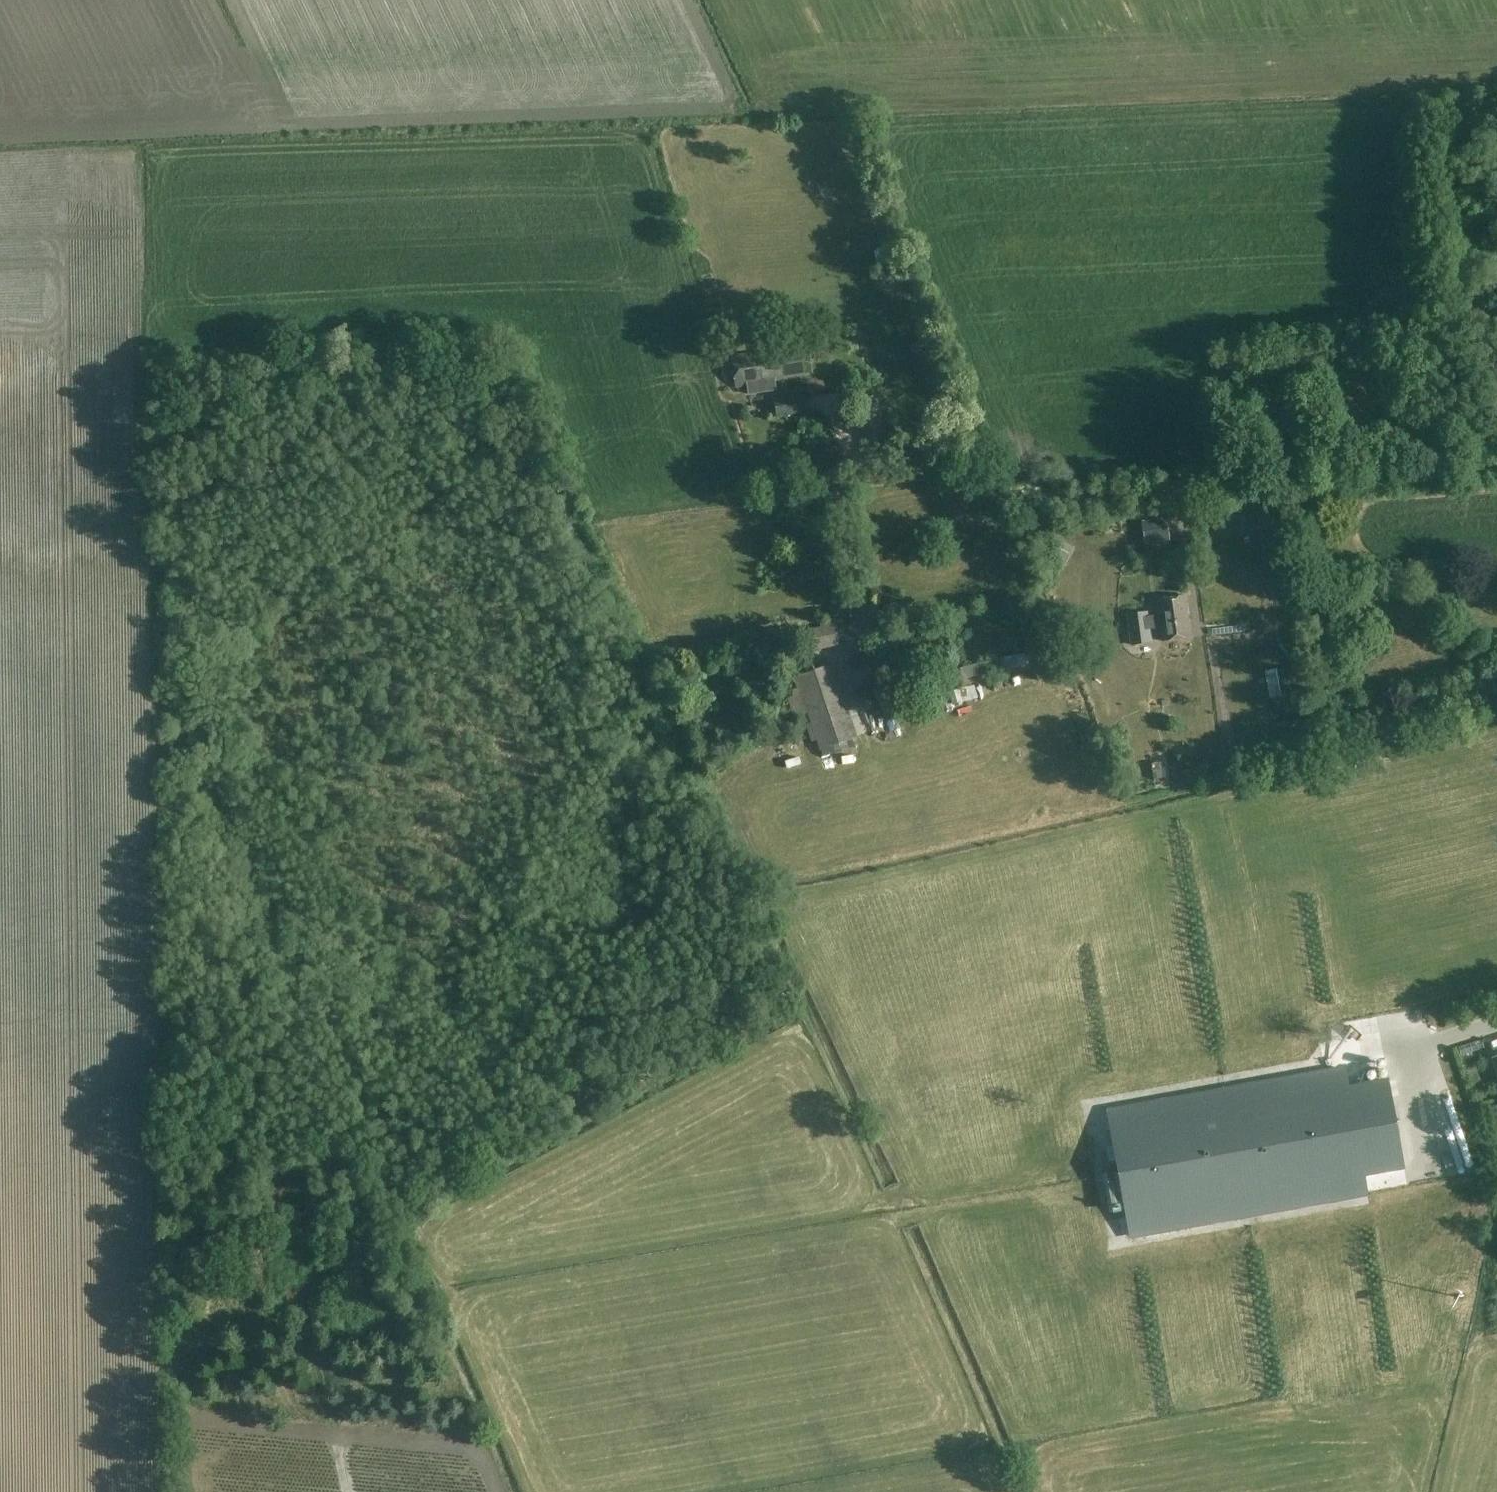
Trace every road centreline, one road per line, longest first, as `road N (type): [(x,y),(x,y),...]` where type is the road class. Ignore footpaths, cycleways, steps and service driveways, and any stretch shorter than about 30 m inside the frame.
road 1 (track): [(864,626),(841,481),(923,471),(961,475),(1016,509),(1496,462)]

